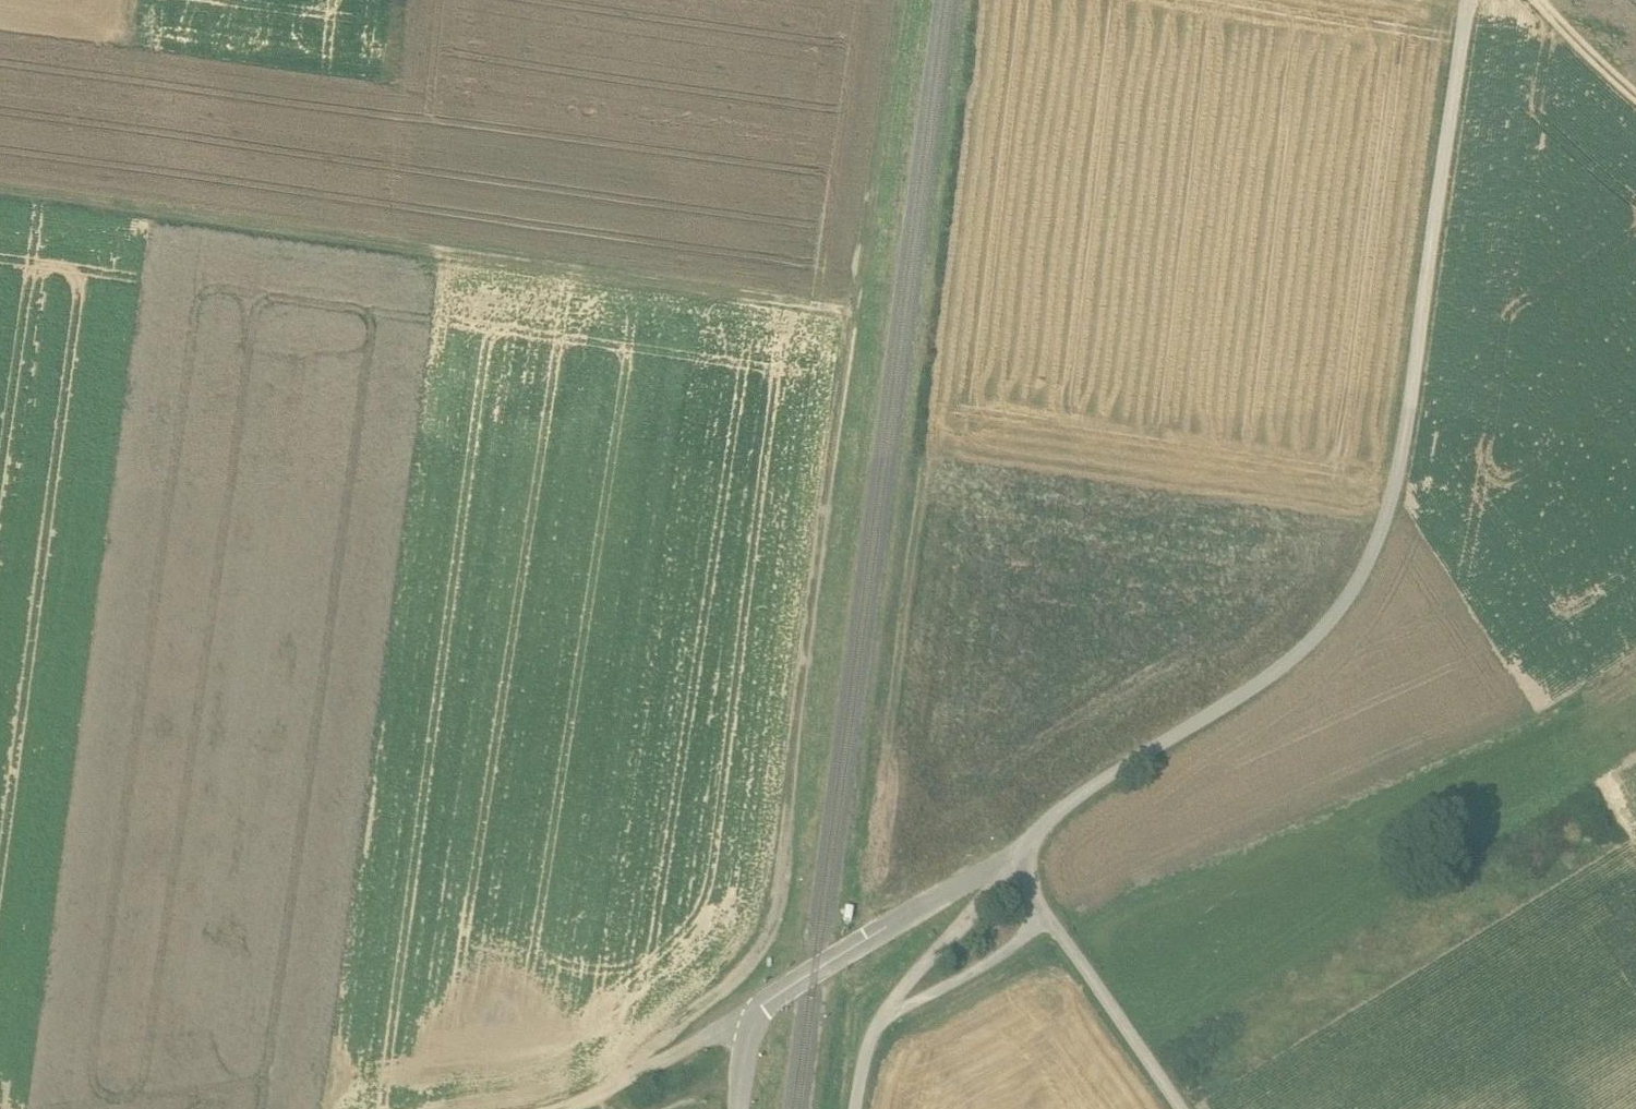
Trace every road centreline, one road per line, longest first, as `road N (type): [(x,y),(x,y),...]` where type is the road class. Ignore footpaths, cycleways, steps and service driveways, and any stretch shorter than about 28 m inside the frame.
road 1 (track): [(626,1086),(735,999),(782,977),(845,309),(887,0)]
road 2 (unclassified): [(1457,0),(1380,491),(1336,582),(1264,662),(1049,831),(1035,852)]
road 3 (track): [(0,186),(845,309)]
road 4 (track): [(991,877),(979,909),(889,1014),(1002,962),(1051,914)]
road 5 (track): [(1035,852),(817,973),(761,1019)]
road 6 (unclassified): [(1183,1108),(1043,903),(1035,852)]
road 7 (track): [(626,1086),(761,1019)]
road 8 (track): [(1635,100),(1534,0)]

